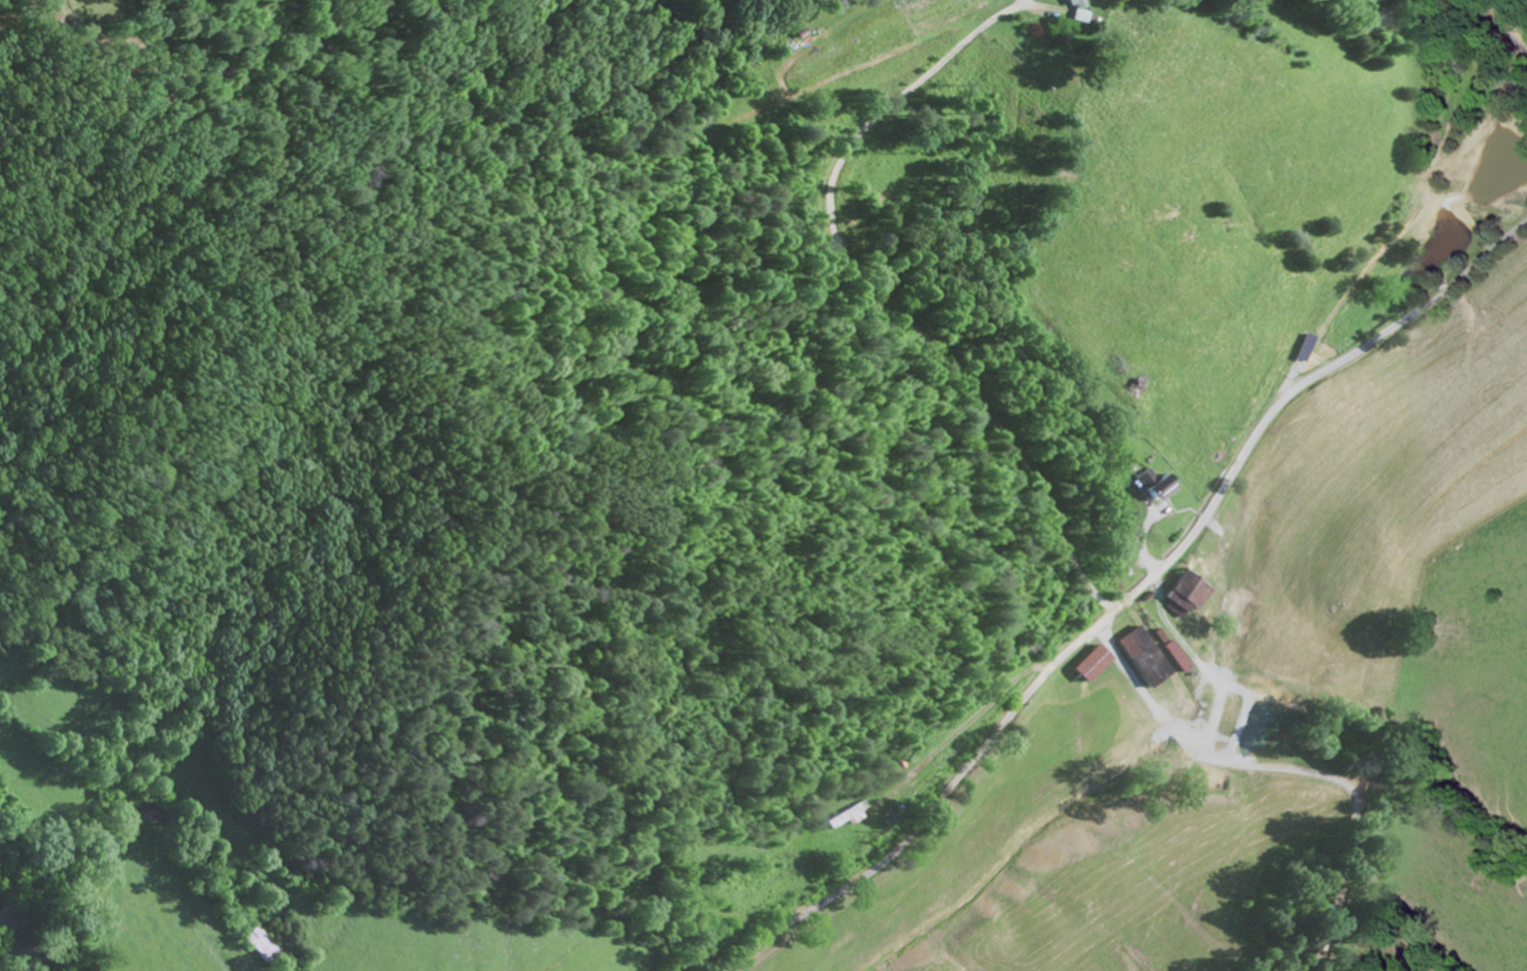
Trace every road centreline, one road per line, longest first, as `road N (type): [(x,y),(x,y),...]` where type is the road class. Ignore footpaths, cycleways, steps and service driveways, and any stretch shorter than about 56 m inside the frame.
road 1 (residential): [(729,970),(887,859),(1047,671),(1189,542),(1289,398),(1468,279),(1526,225)]

